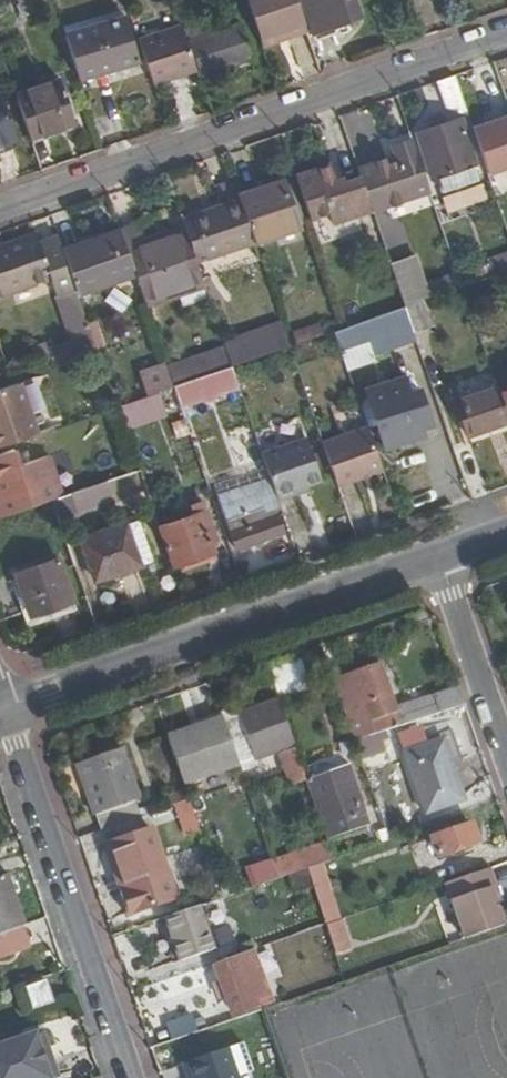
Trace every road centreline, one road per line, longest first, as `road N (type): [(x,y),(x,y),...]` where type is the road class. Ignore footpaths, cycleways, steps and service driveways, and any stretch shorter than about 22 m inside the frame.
road 1 (residential): [(0,210),(506,36)]
road 2 (tertiary): [(438,556),(3,708)]
road 3 (residential): [(131,1077),(3,708)]
road 4 (residential): [(506,753),(438,556)]

